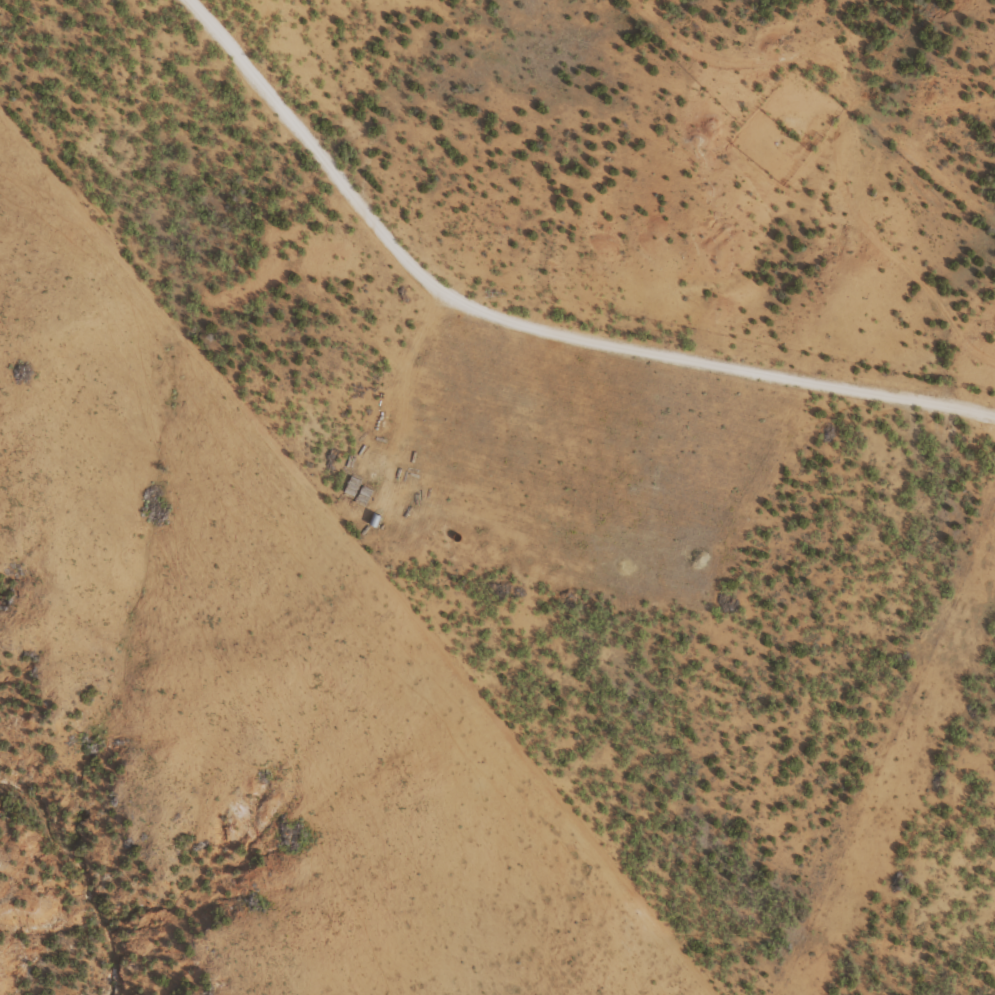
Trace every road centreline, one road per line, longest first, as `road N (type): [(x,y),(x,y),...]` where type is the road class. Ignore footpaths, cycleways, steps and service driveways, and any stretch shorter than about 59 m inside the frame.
road 1 (residential): [(994,414),(499,316),(457,298),(386,233),(202,0)]

